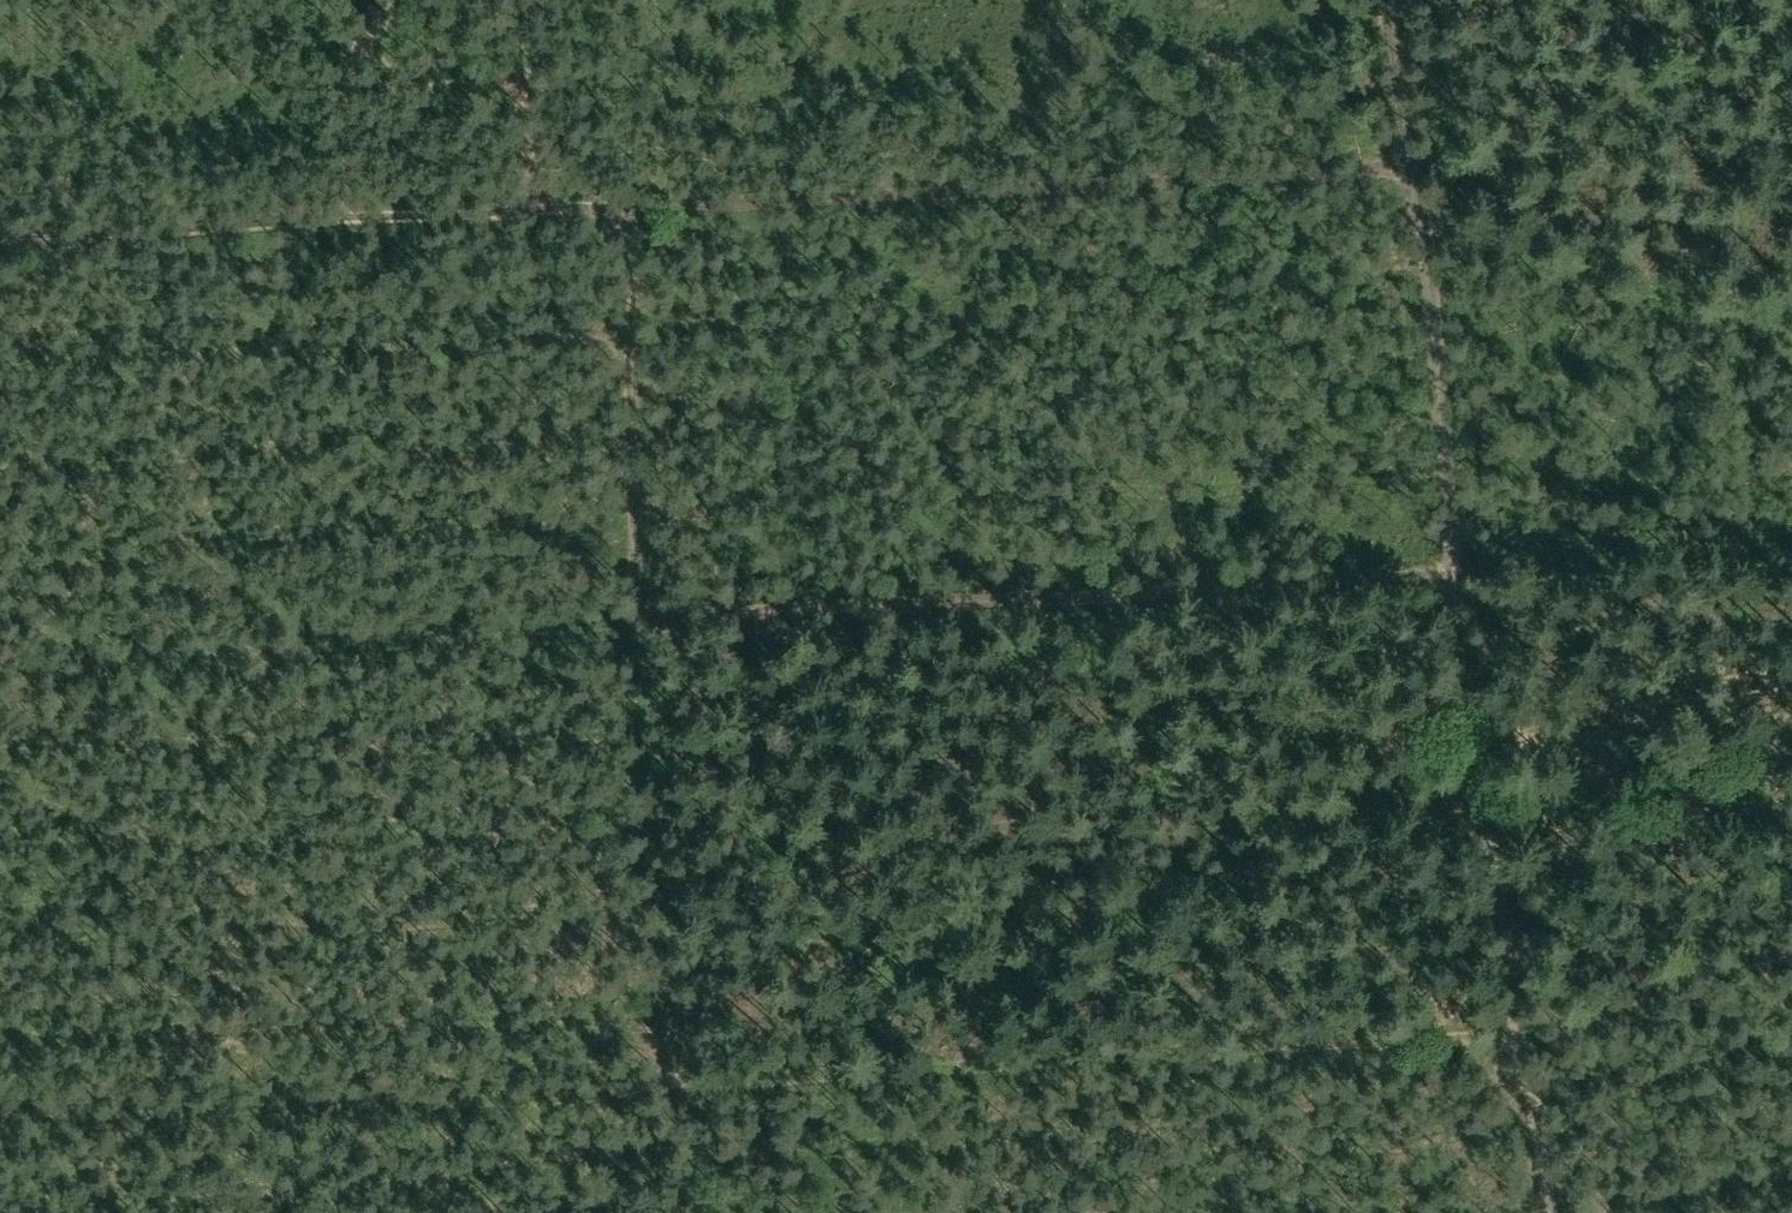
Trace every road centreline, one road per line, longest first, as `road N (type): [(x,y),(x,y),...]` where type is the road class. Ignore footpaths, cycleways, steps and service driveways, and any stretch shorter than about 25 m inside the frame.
road 1 (track): [(1388,0),(1550,1212)]

